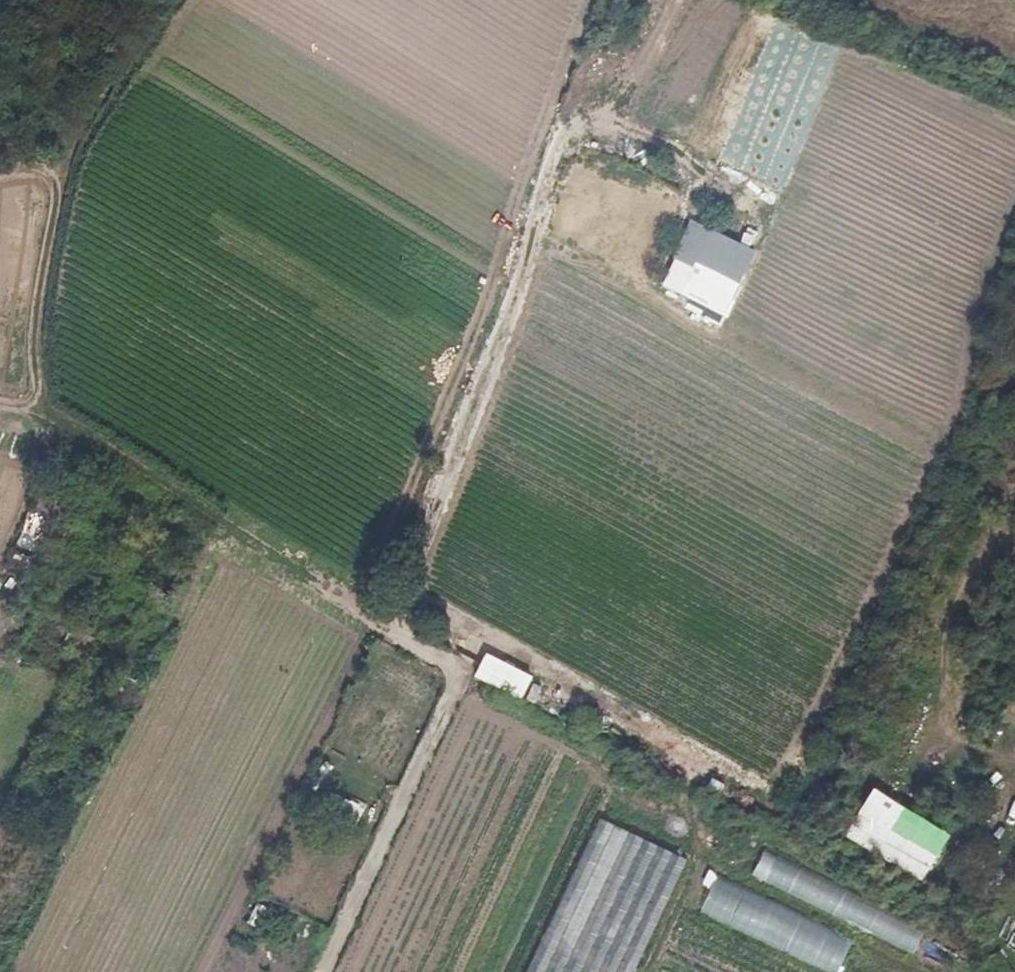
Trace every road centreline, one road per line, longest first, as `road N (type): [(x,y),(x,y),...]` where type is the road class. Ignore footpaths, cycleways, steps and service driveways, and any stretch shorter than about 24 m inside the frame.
road 1 (track): [(322,971),(461,668)]

